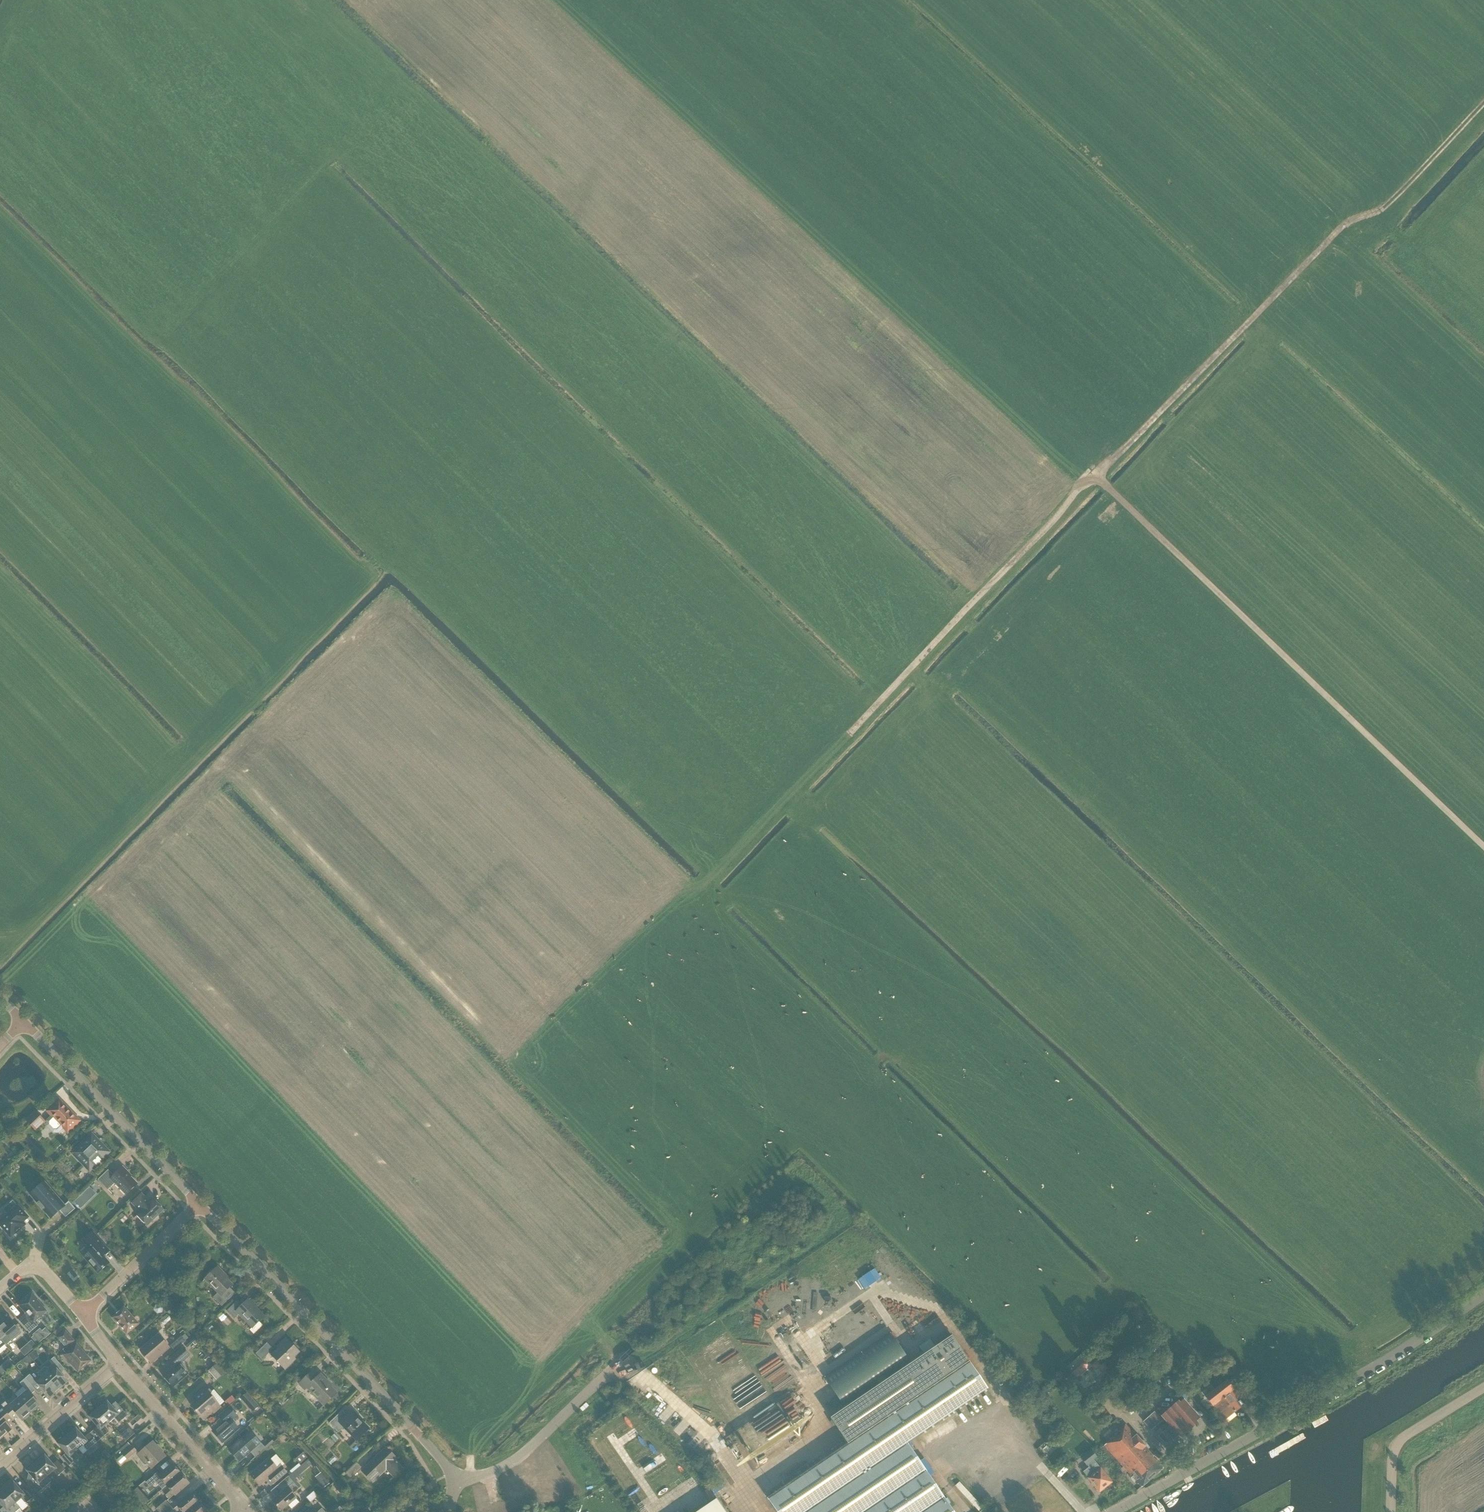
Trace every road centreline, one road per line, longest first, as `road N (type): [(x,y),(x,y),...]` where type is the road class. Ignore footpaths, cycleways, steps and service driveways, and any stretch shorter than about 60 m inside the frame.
road 1 (tertiary): [(1112,1511),(1399,1353),(1483,1294)]
road 2 (tertiary): [(457,1481),(253,1248),(199,1206)]
road 3 (tertiary): [(199,1206),(23,1023)]
road 4 (unclassified): [(457,1481),(516,1460),(624,1362)]
road 5 (residential): [(245,1510),(119,1364)]
road 6 (unclassified): [(1392,1511),(1399,1442),(1483,1387)]
road 7 (residential): [(83,1314),(199,1206)]
road 8 (residential): [(0,1468),(119,1364)]

